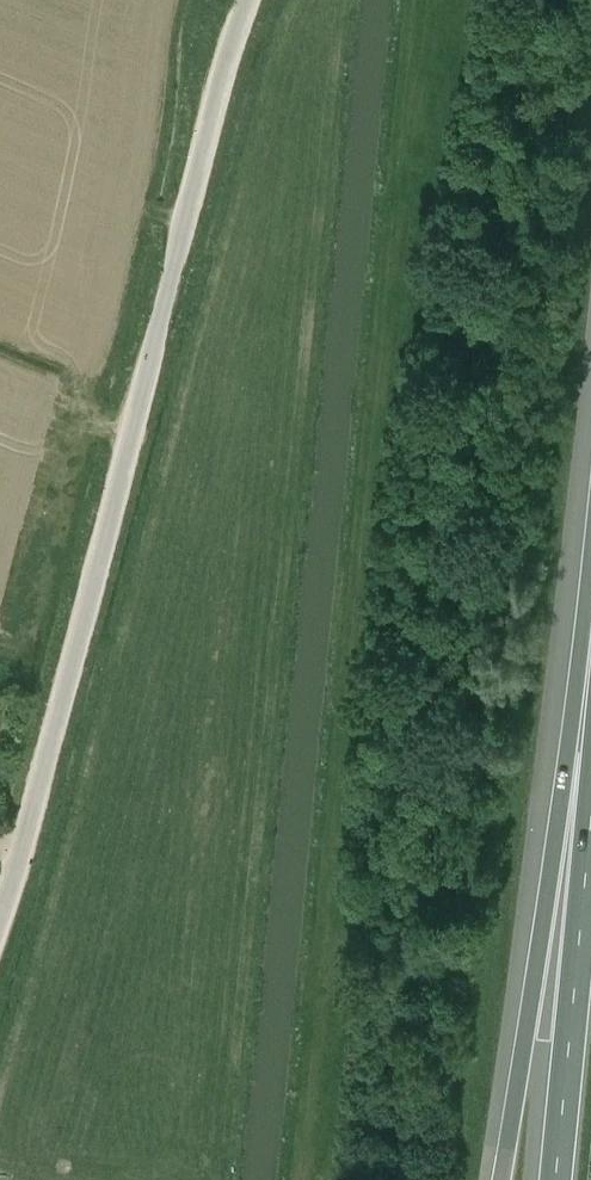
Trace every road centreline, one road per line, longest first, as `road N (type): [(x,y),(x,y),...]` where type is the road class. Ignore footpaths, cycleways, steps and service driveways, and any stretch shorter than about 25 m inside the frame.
road 1 (unclassified): [(0,916),(104,558),(248,0)]
road 2 (motorway): [(590,574),(504,1179)]
road 3 (motorway): [(590,781),(549,1179)]

